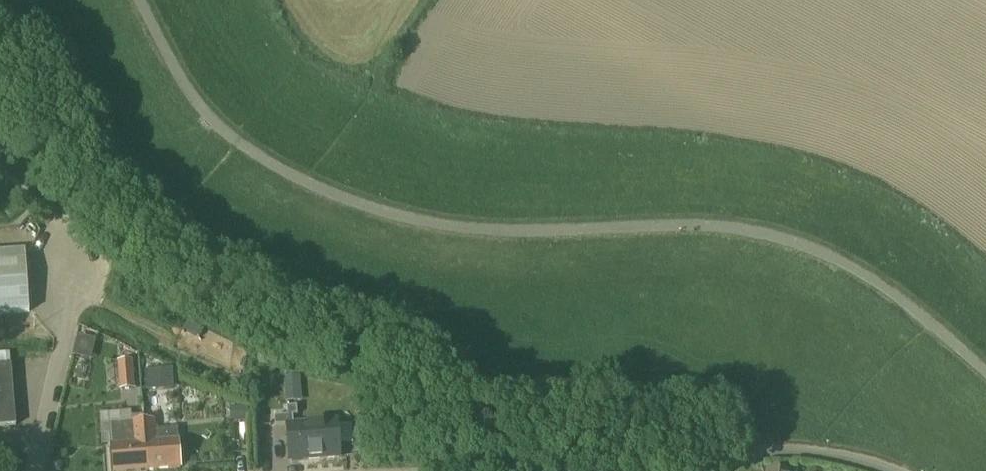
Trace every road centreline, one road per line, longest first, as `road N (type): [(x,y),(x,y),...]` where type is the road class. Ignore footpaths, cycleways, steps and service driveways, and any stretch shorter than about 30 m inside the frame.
road 1 (residential): [(891,470),(812,453),(754,453),(716,470)]

